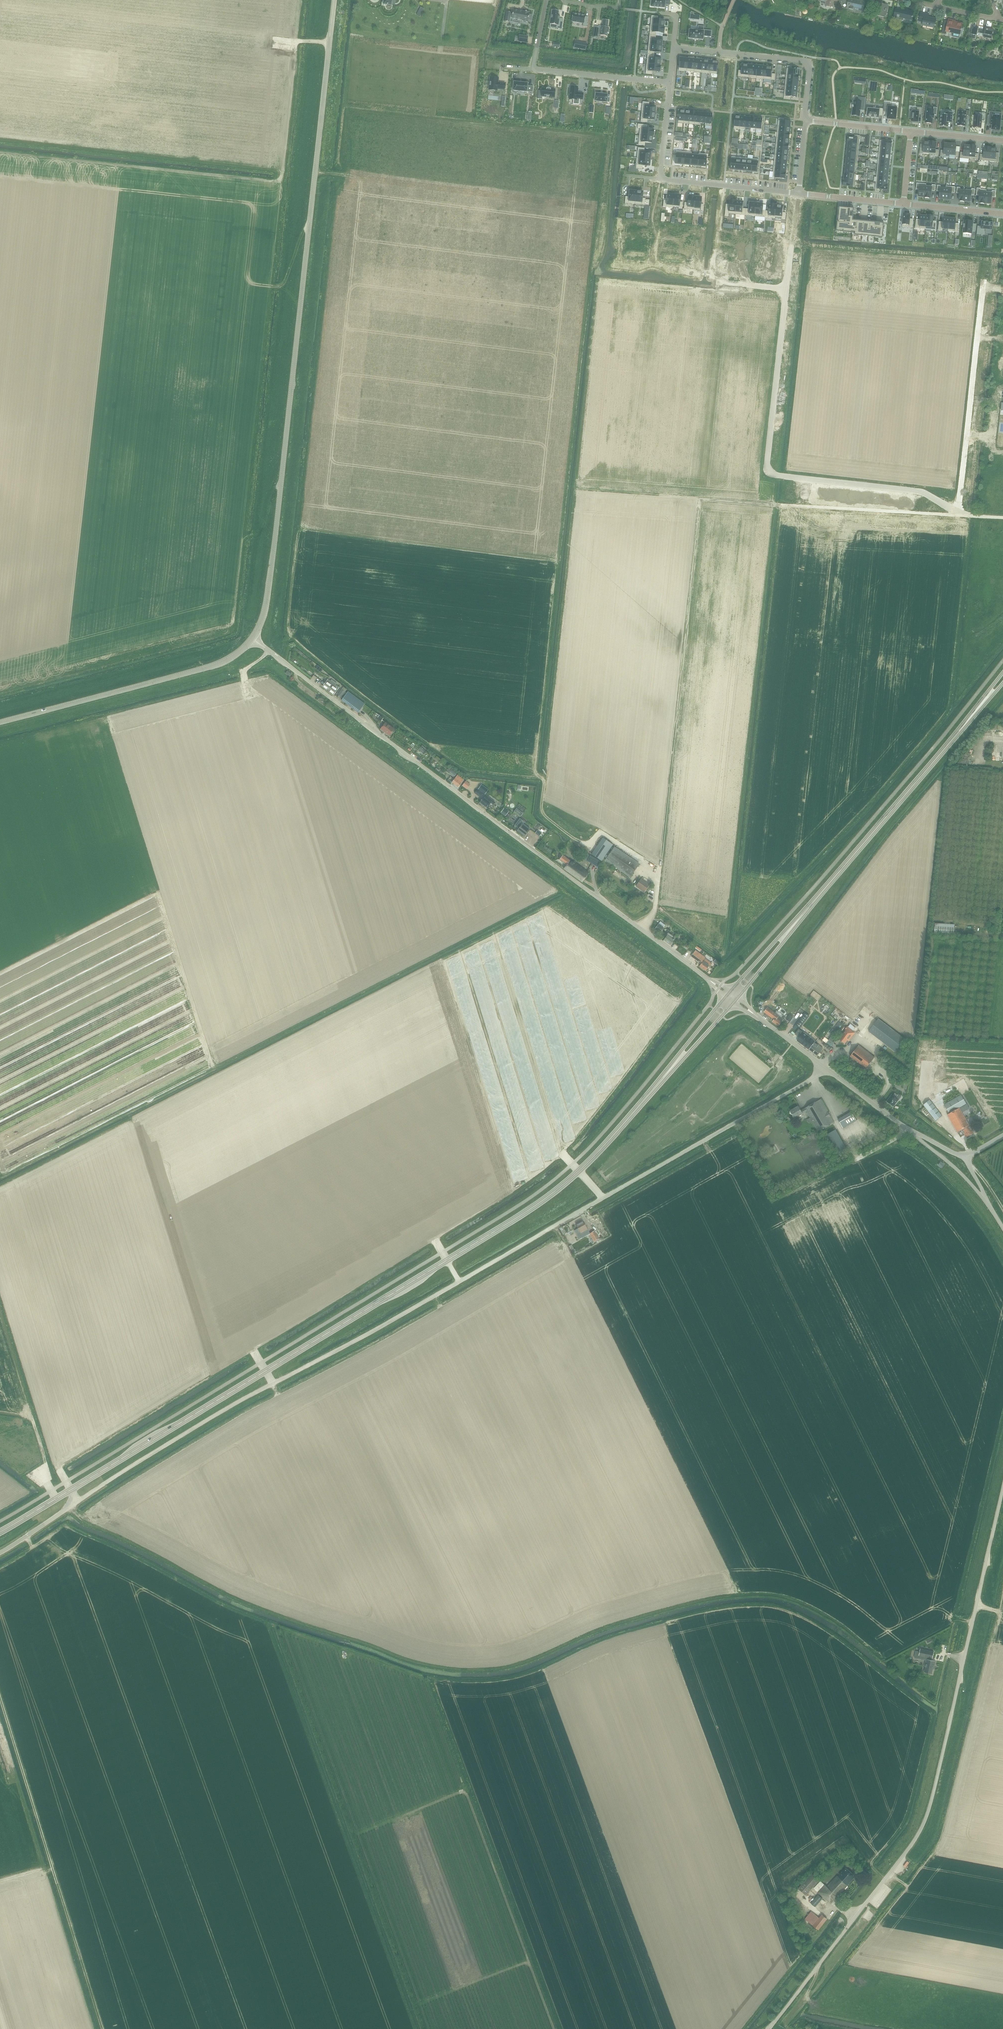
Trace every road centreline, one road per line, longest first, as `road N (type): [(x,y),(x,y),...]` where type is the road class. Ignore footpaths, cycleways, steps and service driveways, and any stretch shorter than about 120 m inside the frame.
road 1 (unclassified): [(0,1552),(226,1408),(460,1282),(824,1066)]
road 2 (secondary): [(0,1532),(530,1209),(579,1171),(672,1067)]
road 3 (tertiary): [(255,638),(268,593),(334,0)]
road 4 (unclassified): [(769,2028),(926,1817),(1002,1490)]
road 5 (unclassified): [(707,979),(255,638)]
road 6 (track): [(660,865),(700,500),(781,505)]
road 7 (track): [(101,2028),(0,1698)]
road 8 (tertiary): [(0,722),(217,665),(255,638)]
road 9 (secondary): [(837,877),(971,717)]
road 10 (residential): [(673,48),(809,62),(806,121)]
road 11 (secondary): [(740,996),(837,877)]
road 12 (secondary): [(837,877),(732,989)]
road 13 (residential): [(533,70),(670,82)]
road 14 (residential): [(664,179),(798,193)]

